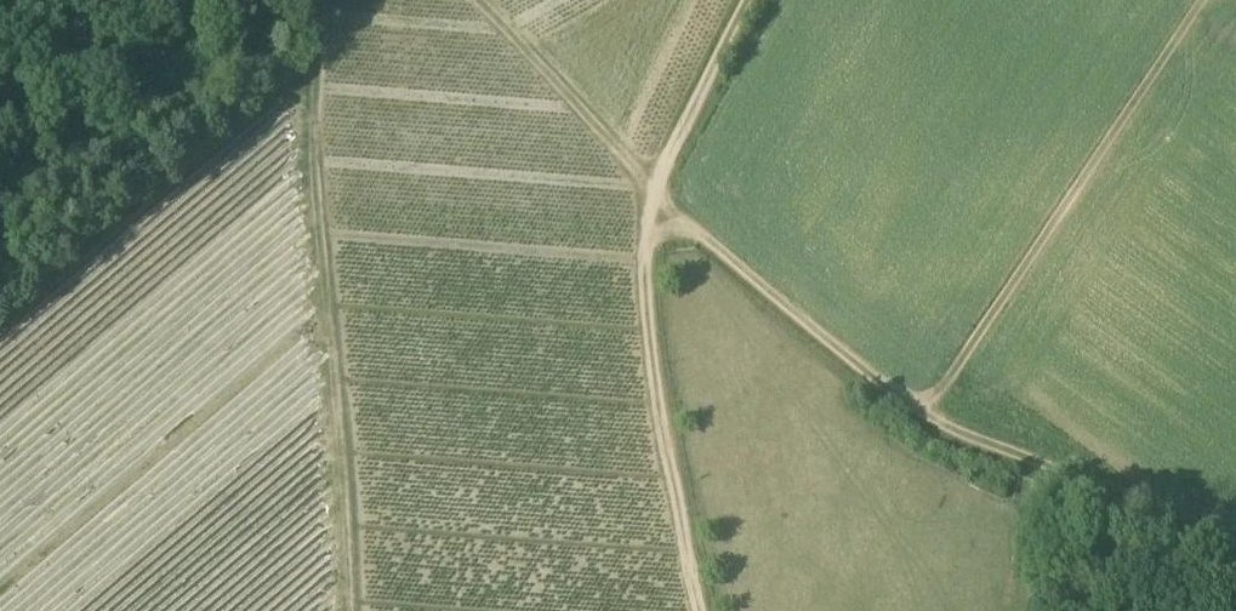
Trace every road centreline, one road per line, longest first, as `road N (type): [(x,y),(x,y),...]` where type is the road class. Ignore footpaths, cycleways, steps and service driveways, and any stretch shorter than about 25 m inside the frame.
road 1 (track): [(491,0),(625,143),(686,224),(866,371),(954,424),(1072,477),(1235,583)]
road 2 (track): [(747,0),(654,188),(644,261),(659,388),(704,610)]
road 3 (track): [(359,610),(327,169),(328,0)]

